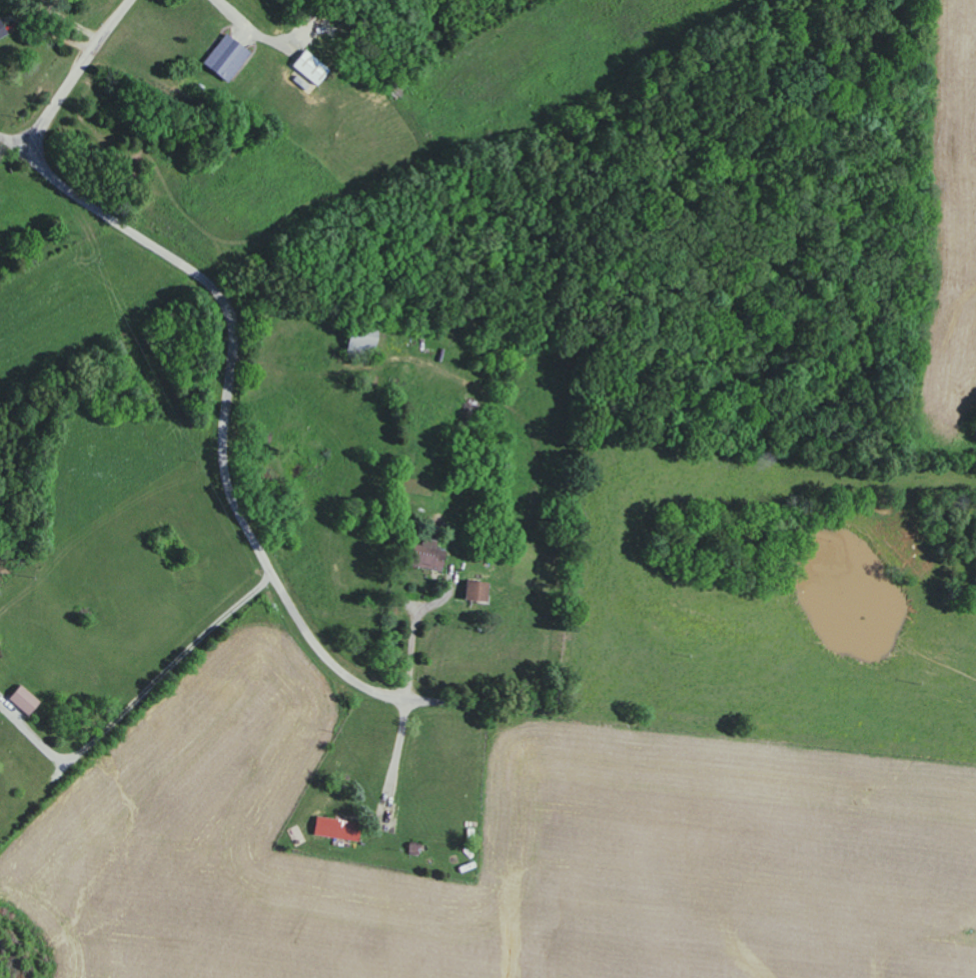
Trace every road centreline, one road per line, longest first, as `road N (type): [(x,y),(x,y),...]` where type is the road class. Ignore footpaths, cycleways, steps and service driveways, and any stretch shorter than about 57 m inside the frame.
road 1 (residential): [(448,703),(396,697),(351,678),(323,653),(270,571),(225,467),(233,337),(211,287),(0,137)]
road 2 (residential): [(23,152),(133,0)]

